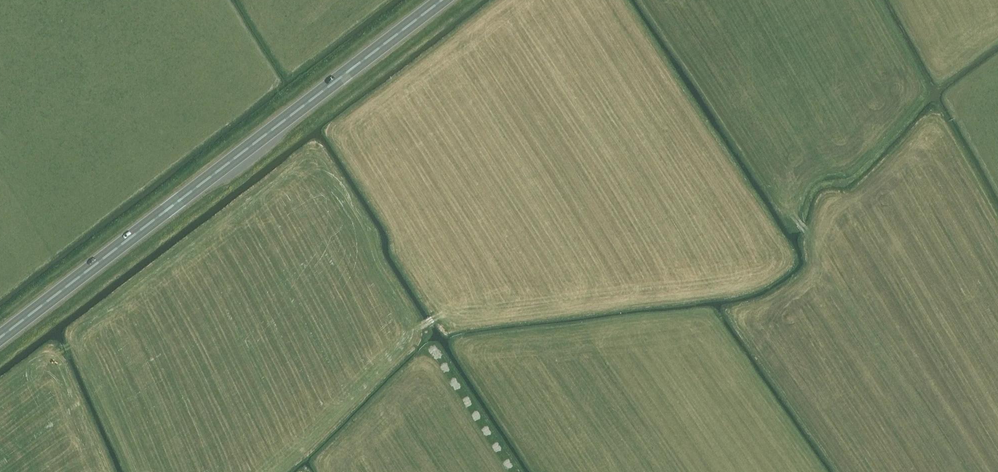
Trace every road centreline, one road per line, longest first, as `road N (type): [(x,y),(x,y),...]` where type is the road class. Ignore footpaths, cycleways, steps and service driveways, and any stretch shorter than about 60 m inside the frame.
road 1 (trunk): [(0,337),(442,0)]

